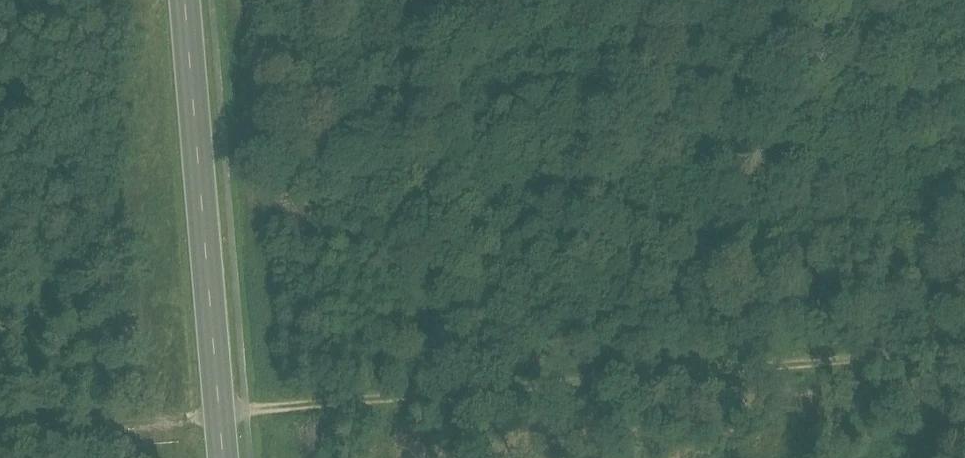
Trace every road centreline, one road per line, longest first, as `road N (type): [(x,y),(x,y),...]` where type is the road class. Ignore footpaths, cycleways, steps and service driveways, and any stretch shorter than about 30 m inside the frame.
road 1 (track): [(964,348),(0,431)]
road 2 (primary): [(222,457),(184,0)]

